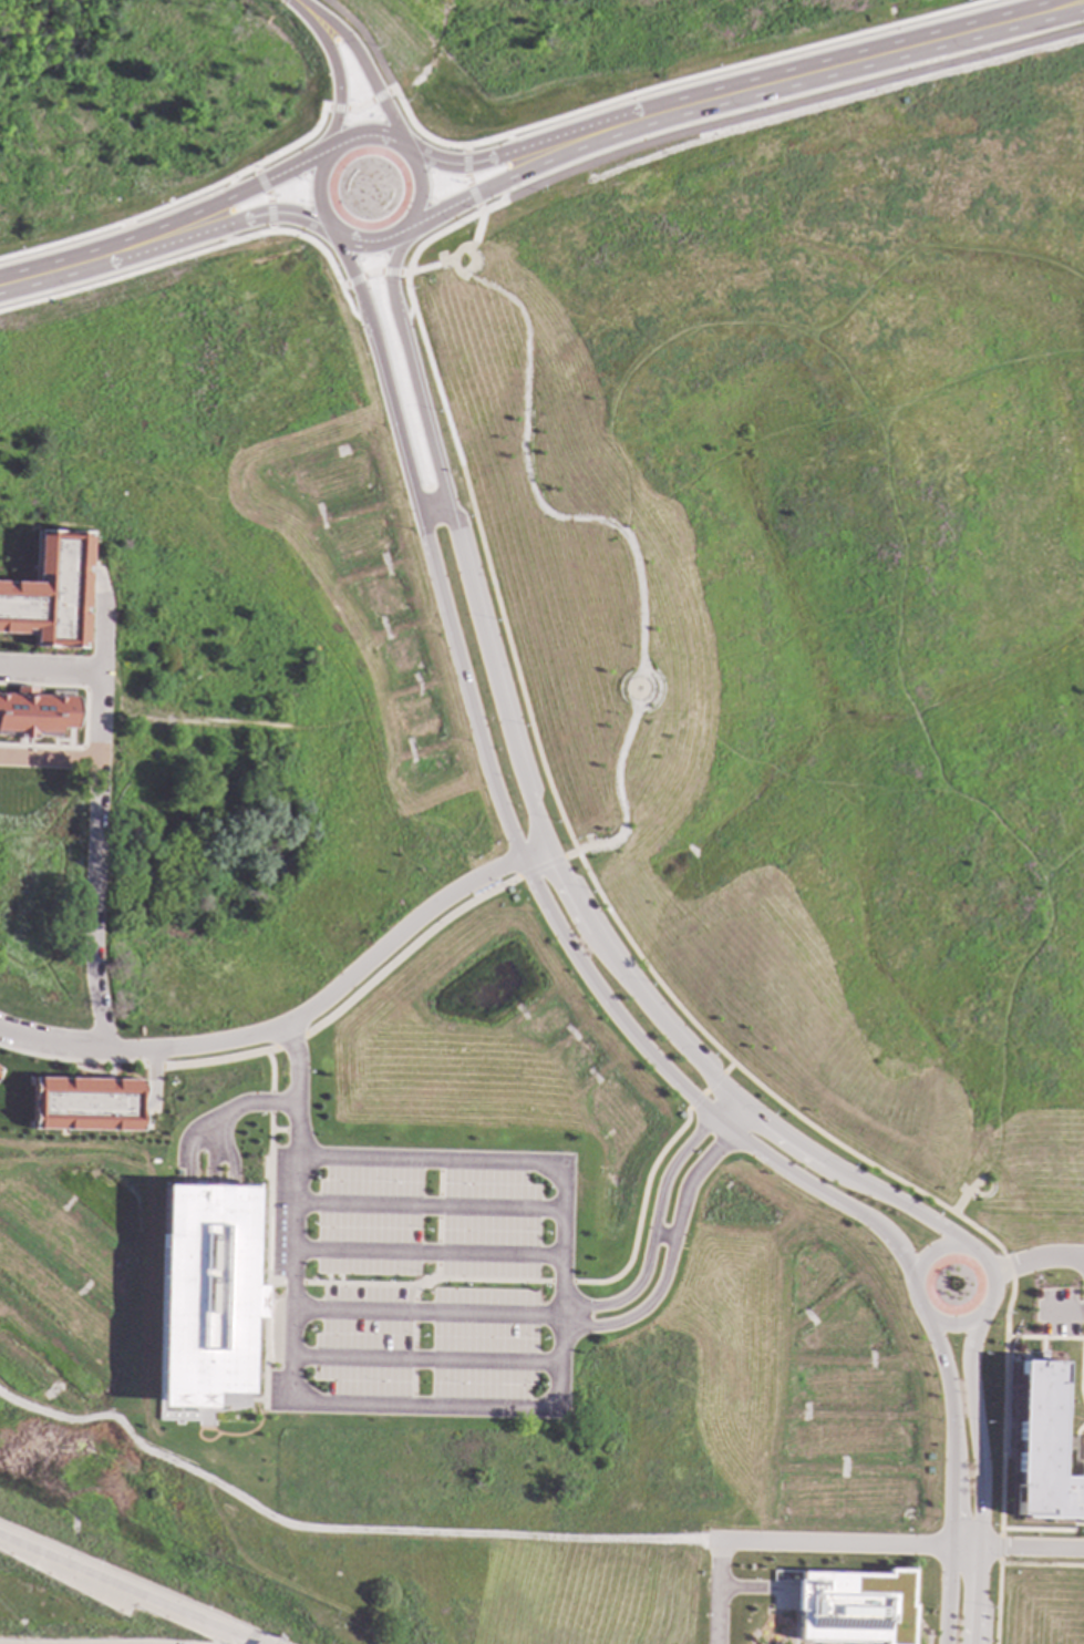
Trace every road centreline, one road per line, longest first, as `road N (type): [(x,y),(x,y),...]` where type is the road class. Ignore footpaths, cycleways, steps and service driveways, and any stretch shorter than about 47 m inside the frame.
road 1 (tertiary): [(369,323),(487,770),(546,912),(624,1028),(690,1098),(736,1138),(876,1226),(902,1255),(909,1281)]
road 2 (tertiary): [(959,1246),(750,1111),(664,1029),(581,922),(548,863),(519,782),(400,327)]
road 3 (track): [(705,1540),(313,1530),(276,1521),(134,1446),(117,1419),(73,1421),(18,1406),(0,1391)]
road 4 (secondary): [(1035,6),(677,99),(520,150)]
road 5 (residential): [(102,1049),(207,1044),(291,1023),(453,890),(543,847)]
road 6 (residential): [(102,1049),(93,964),(101,604),(89,564)]
road 7 (secondary): [(504,181),(680,116),(941,48)]
road 8 (residential): [(705,1540),(1083,1552)]
road 9 (tertiary): [(923,1317),(943,1380),(949,1441),(945,1643)]
road 10 (tertiary): [(971,1643),(975,1468),(966,1356),(973,1317)]
road 11 (motorway): [(245,1643),(0,1537)]
road 12 (secondary): [(226,199),(0,276)]
road 13 (secondary): [(0,293),(211,230)]
road 14 (residential): [(404,152),(348,43),(292,1)]
road 15 (secondary): [(404,152),(370,136),(333,147),(313,193),(331,229)]
road 16 (residential): [(292,1),(334,78),(329,153)]
road 17 (secondary): [(331,229),(372,243),(410,220),(419,177),(404,152)]
road 18 (secondary): [(941,48),(1083,11)]
road 19 (tertiary): [(989,1293),(983,1263),(949,1244),(922,1255),(909,1281)]
road 20 (secondary): [(211,230),(267,214),(331,229)]
road 21 (secondary): [(520,150),(464,165),(404,152)]

